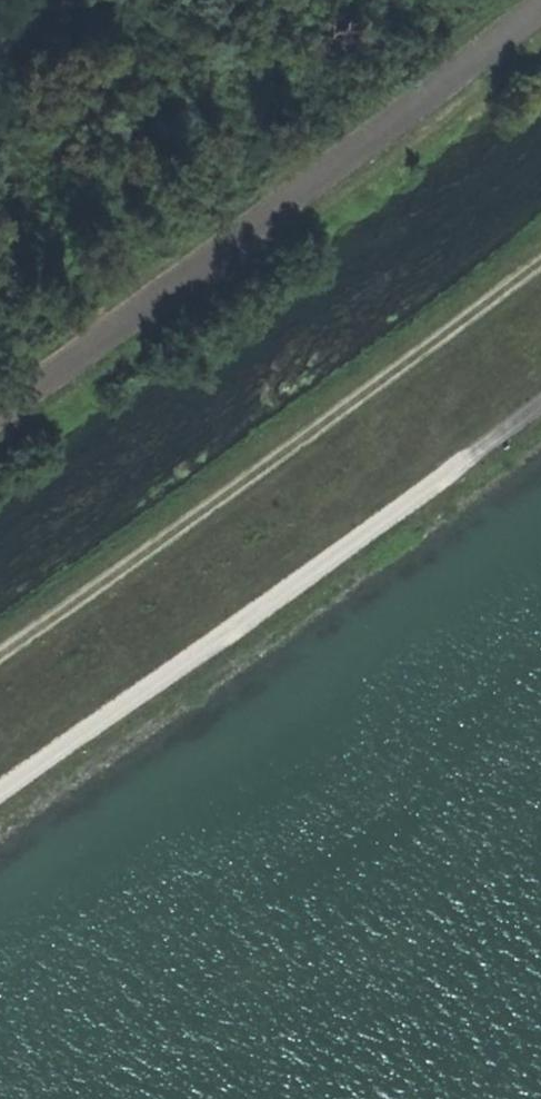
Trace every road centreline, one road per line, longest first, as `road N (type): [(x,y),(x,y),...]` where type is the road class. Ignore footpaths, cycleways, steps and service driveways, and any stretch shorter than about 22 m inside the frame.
road 1 (track): [(0,650),(540,261)]
road 2 (track): [(540,400),(0,787)]

